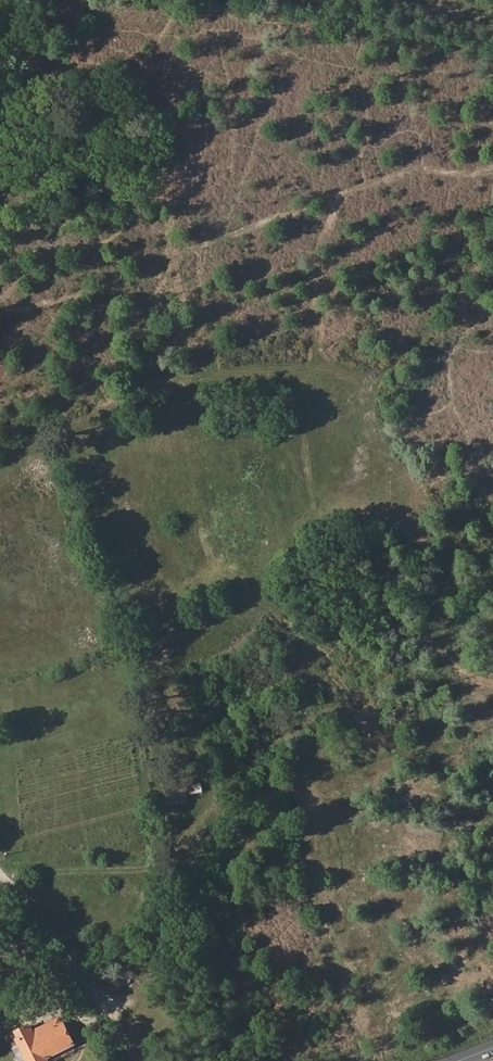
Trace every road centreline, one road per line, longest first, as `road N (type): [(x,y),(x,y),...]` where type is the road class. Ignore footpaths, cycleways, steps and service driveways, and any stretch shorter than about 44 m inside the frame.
road 1 (track): [(218,0),(261,9),(339,7),(492,42)]
road 2 (track): [(140,1060),(38,916)]

